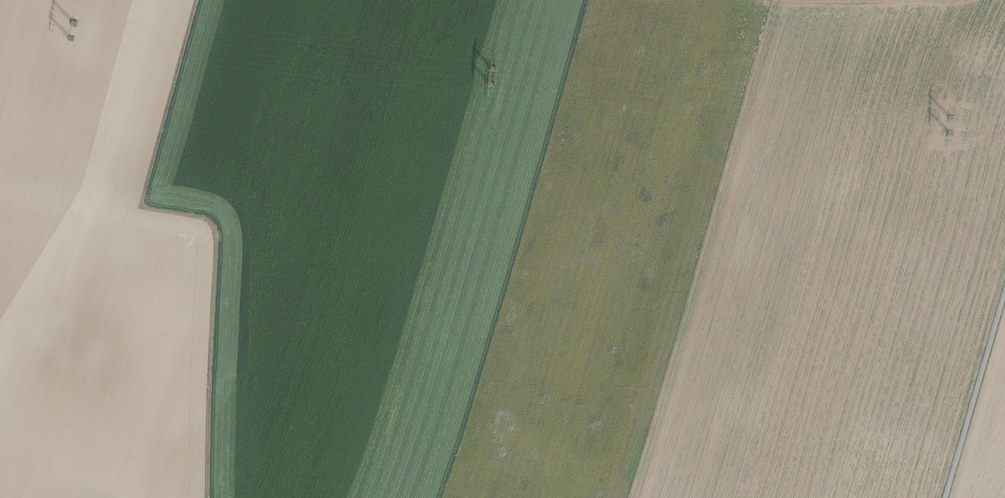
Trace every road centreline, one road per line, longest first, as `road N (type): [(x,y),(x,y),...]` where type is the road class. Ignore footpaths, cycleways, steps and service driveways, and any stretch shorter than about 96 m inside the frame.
road 1 (track): [(208,497),(216,231),(203,217),(149,208),(143,199),(197,0)]
road 2 (tertiary): [(1004,293),(945,497)]

